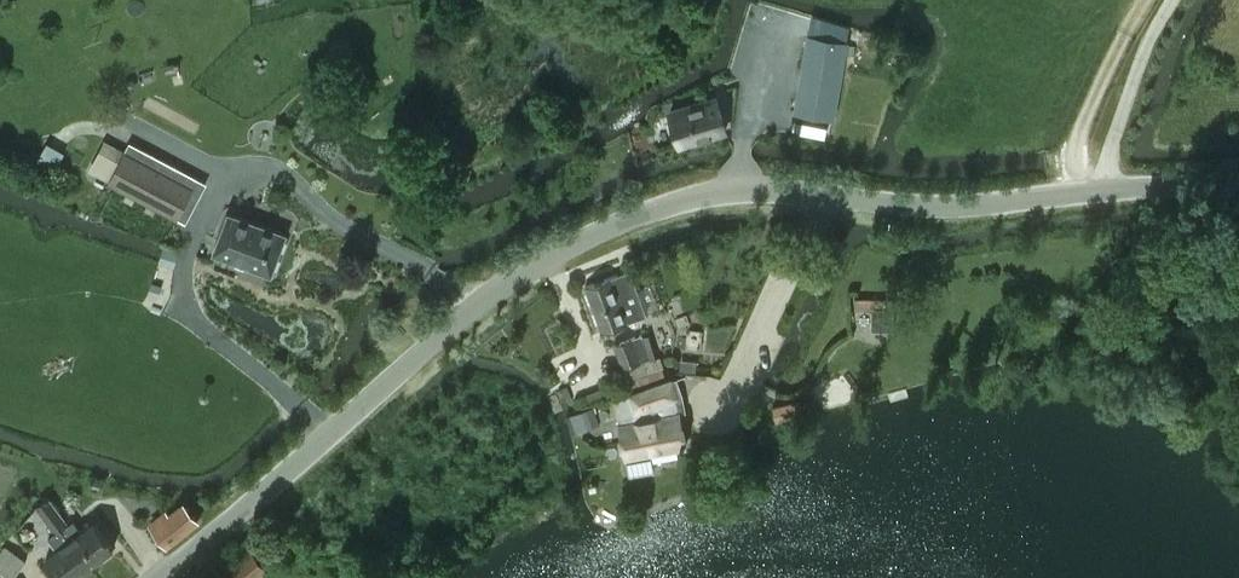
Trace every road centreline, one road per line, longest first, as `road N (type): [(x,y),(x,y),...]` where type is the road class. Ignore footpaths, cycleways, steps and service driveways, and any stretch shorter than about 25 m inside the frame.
road 1 (unclassified): [(155,577),(263,495),(494,288),(596,232),(659,207),(749,189),(965,207),(1107,188),(1238,185)]
road 2 (track): [(1107,188),(1111,143),(1148,37),(1171,0)]

